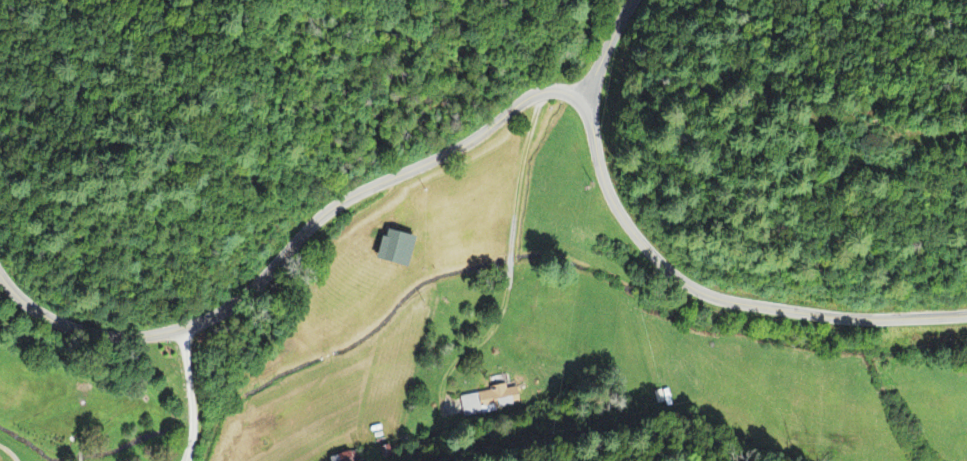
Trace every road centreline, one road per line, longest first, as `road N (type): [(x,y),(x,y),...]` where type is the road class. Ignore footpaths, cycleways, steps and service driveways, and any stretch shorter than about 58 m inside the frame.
road 1 (residential): [(0,274),(40,314),(80,332),(136,338),(180,331),(256,286),(338,203),(467,144),(541,91),(563,91),(583,103)]
road 2 (residential): [(583,103),(618,212),(677,280),(720,299),(811,314),(966,314)]
road 3 (residential): [(180,331),(187,460)]

